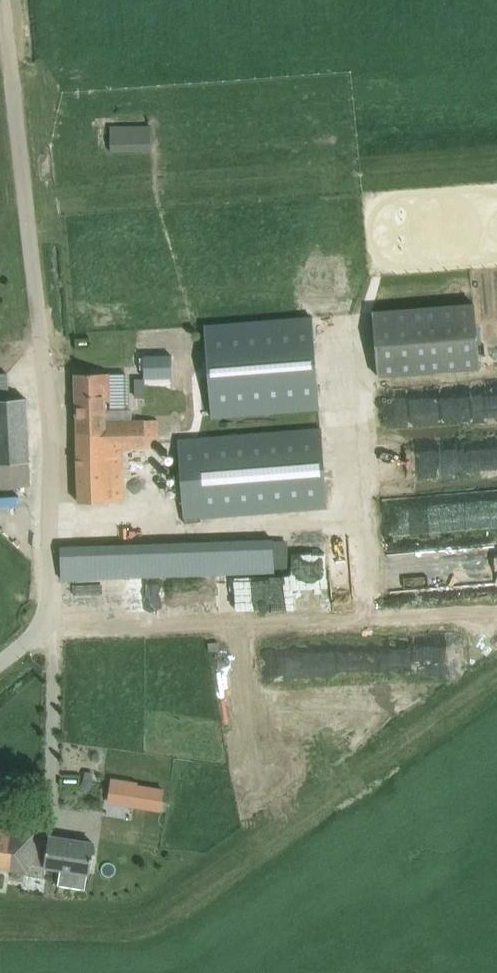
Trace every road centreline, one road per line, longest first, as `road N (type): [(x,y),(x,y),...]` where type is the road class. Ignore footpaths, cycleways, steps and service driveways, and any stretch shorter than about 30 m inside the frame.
road 1 (unclassified): [(0,663),(39,633),(54,601),(42,331),(7,0)]
road 2 (track): [(39,633),(496,611)]

